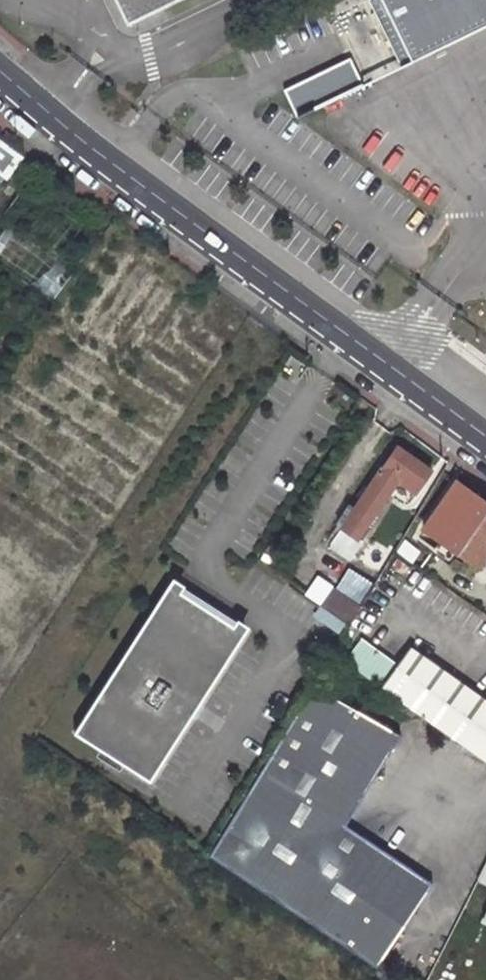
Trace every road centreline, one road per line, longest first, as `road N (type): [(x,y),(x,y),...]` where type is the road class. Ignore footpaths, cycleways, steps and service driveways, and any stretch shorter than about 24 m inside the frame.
road 1 (tertiary): [(0,67),(114,165),(485,437)]

